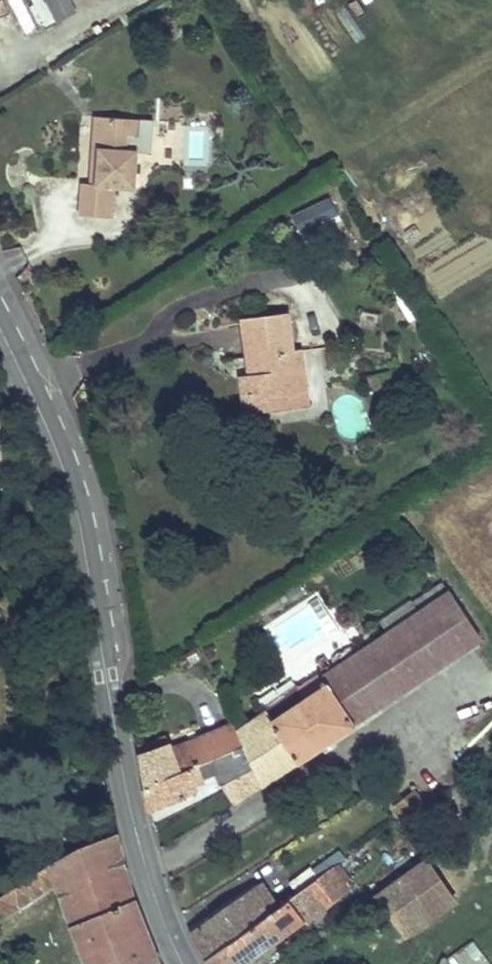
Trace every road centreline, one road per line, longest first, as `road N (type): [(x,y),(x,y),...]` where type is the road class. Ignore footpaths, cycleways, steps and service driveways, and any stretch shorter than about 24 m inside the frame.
road 1 (secondary): [(0,327),(66,476),(149,878),(185,963)]

